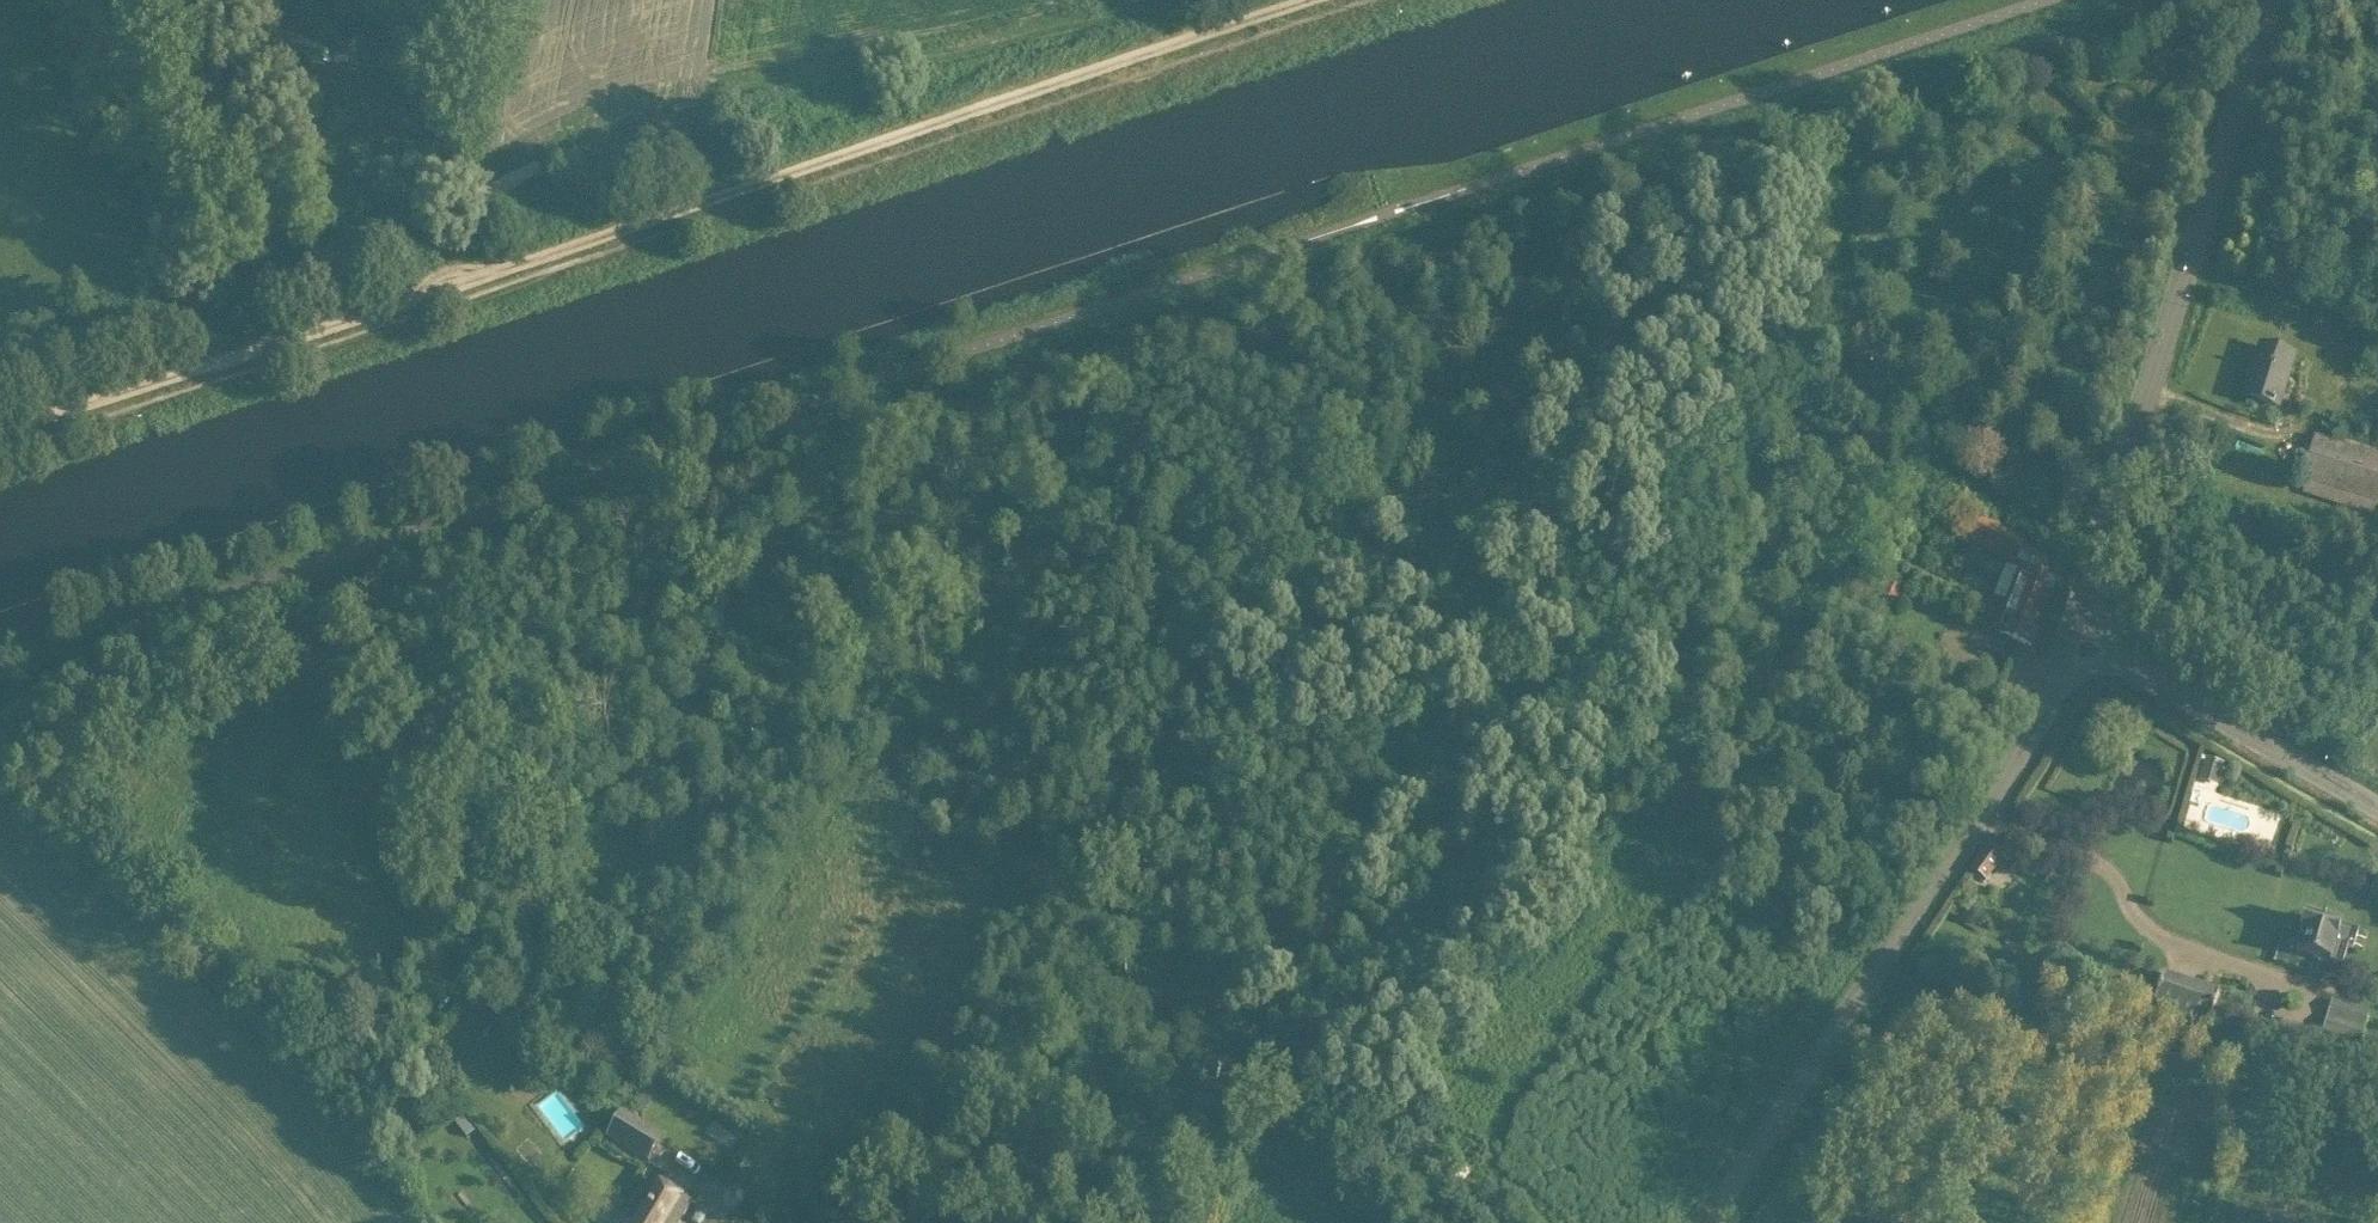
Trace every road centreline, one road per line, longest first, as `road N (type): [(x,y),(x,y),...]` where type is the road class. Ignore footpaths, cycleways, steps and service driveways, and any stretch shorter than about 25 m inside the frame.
road 1 (track): [(1317,0),(0,429)]
road 2 (unclassified): [(1712,1222),(2054,700),(2075,643)]
road 3 (unclassified): [(2075,643),(2275,0)]
road 4 (track): [(1188,42),(1181,20),(1153,10),(812,74),(690,115)]
road 5 (unclassified): [(2377,810),(2075,643)]

